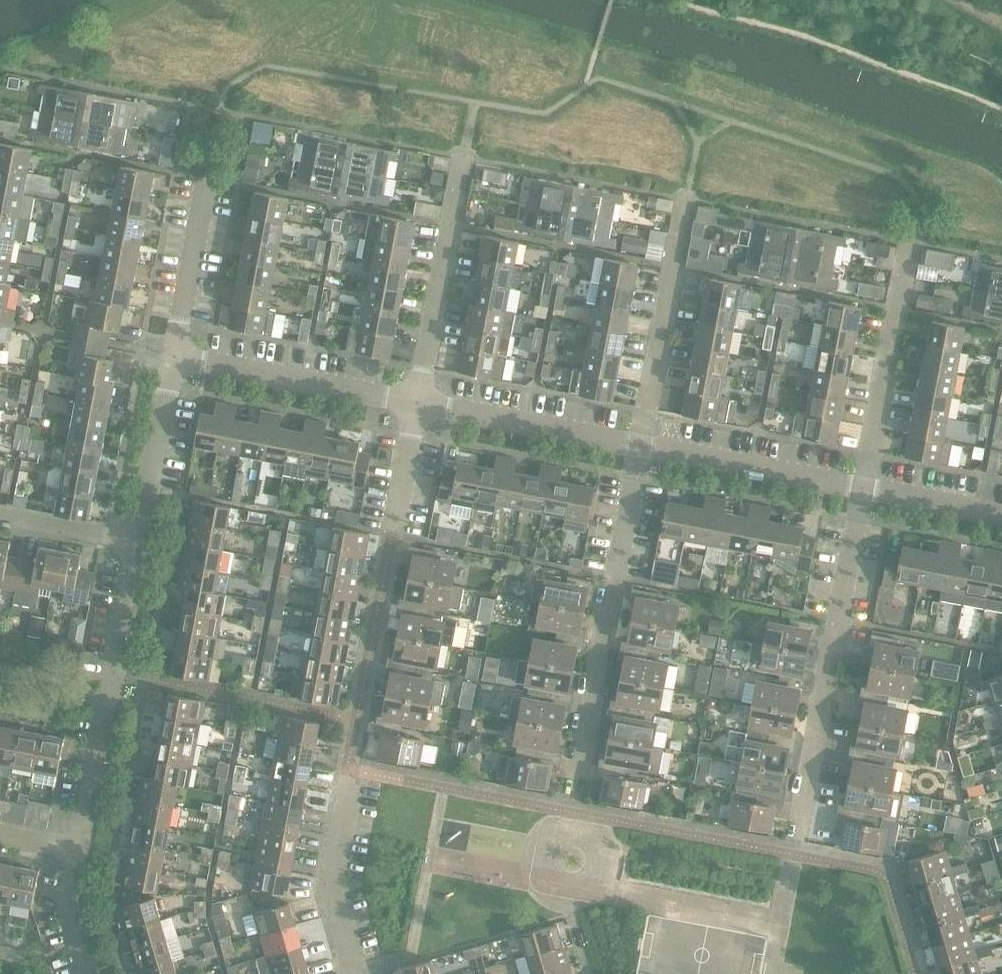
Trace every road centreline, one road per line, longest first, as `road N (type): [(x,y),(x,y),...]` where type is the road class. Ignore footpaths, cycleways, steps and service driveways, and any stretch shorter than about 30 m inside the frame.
road 1 (residential): [(571,813),(642,448)]
road 2 (residential): [(794,855),(863,490)]
road 3 (residential): [(82,851),(140,543)]
road 4 (residential): [(642,448),(688,200)]
road 5 (residential): [(863,490),(910,245)]
road 6 (residential): [(418,406),(175,359)]
road 7 (residential): [(418,406),(463,170)]
road 8 (residential): [(642,448),(418,406)]
road 9 (residential): [(863,490),(642,448)]
road 10 (residential): [(355,973),(332,890),(351,783)]
road 11 (residential): [(140,543),(175,359)]
road 12 (residential): [(175,359),(209,178)]
road 13 (residential): [(140,543),(0,516)]
road 14 (residential): [(1001,517),(863,490)]
road 15 (residential): [(392,538),(418,406)]
road 16 (residential): [(88,973),(72,912),(82,851)]

